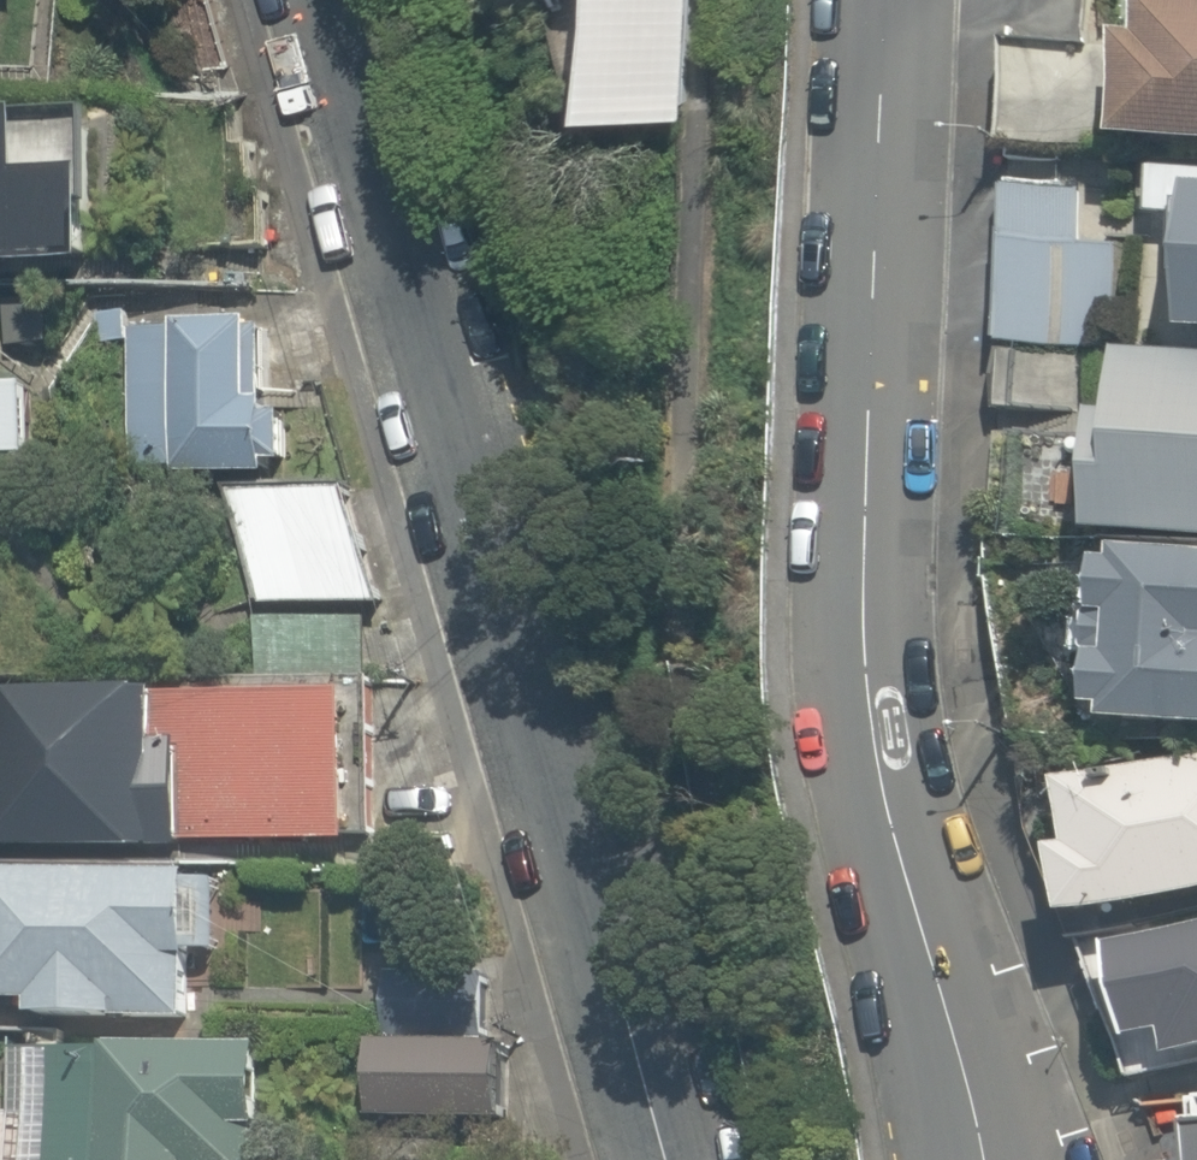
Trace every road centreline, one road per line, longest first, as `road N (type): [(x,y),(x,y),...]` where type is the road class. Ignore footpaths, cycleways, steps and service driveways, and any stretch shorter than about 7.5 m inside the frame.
road 1 (residential): [(666,1159),(486,537),(314,0)]
road 2 (tertiary): [(998,1159),(913,743),(893,355),(900,0)]

